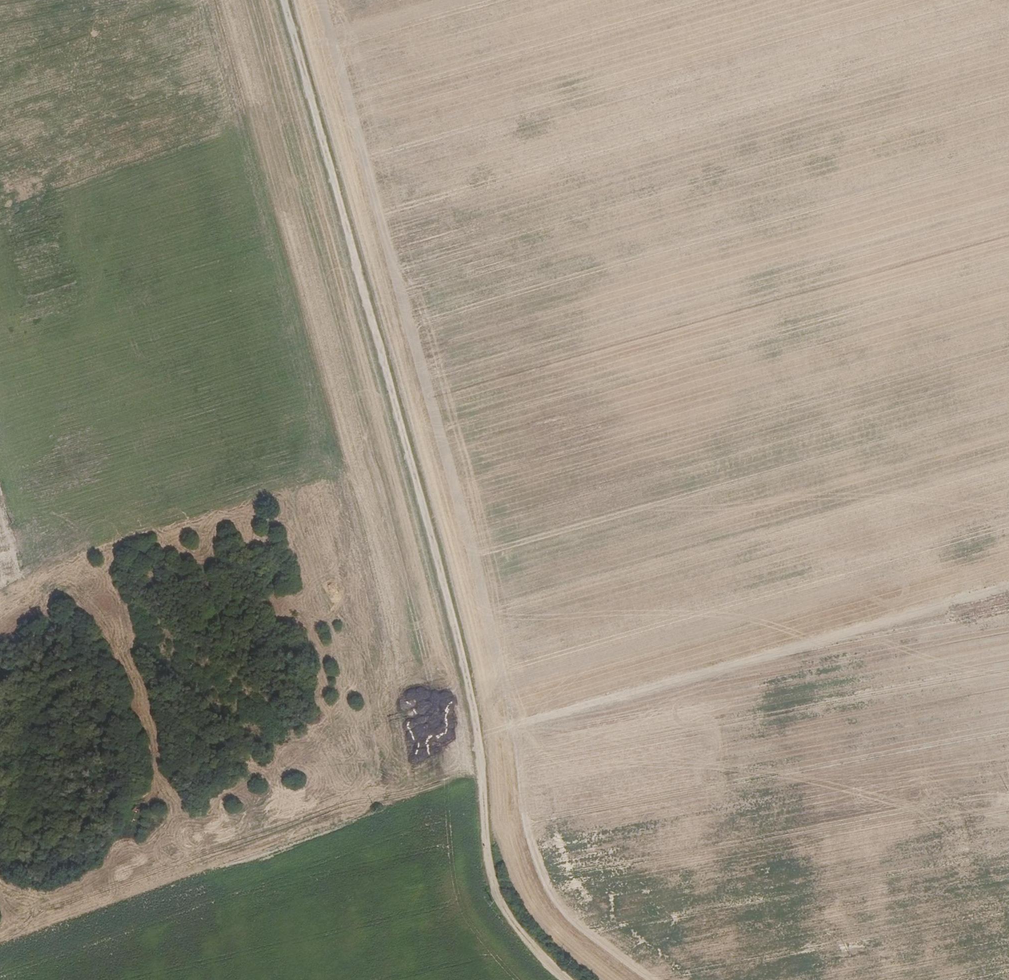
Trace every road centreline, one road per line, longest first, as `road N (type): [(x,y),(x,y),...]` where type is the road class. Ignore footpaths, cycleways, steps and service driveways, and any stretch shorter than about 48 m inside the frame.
road 1 (track): [(283,0),(482,722),(493,879),(519,929),(580,979)]

